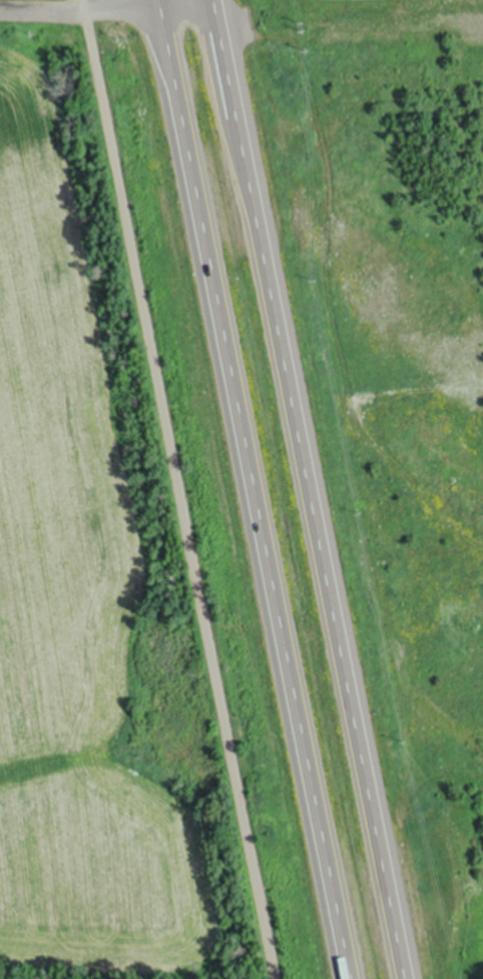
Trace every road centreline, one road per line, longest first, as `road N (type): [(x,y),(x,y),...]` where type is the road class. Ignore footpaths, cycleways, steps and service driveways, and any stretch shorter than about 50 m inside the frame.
road 1 (trunk): [(404,978),(213,0)]
road 2 (trunk): [(159,0),(347,978)]
road 3 (residential): [(215,10),(0,7)]

